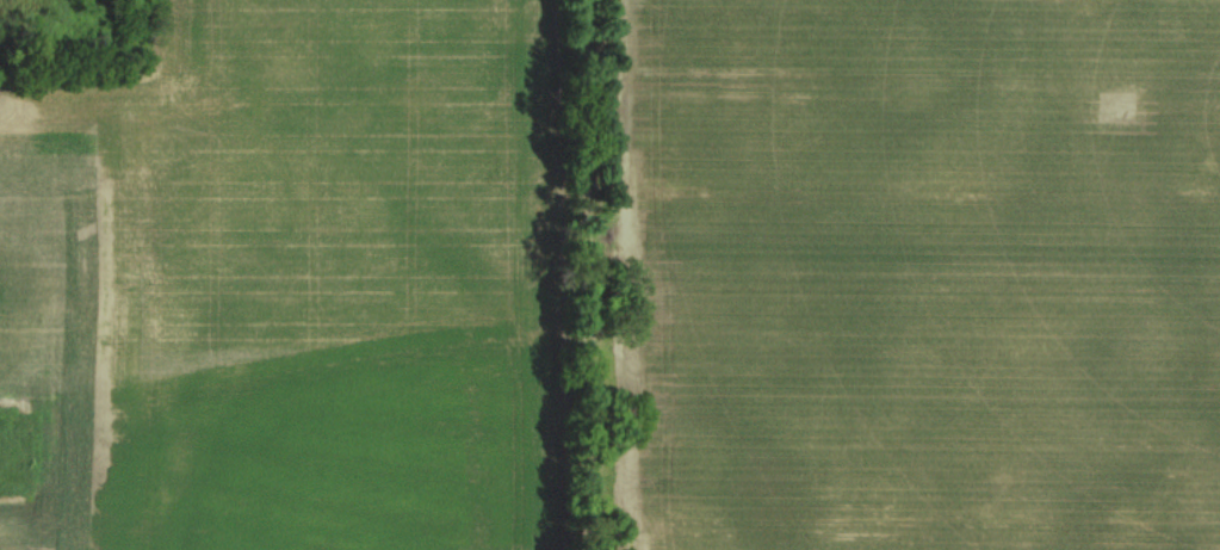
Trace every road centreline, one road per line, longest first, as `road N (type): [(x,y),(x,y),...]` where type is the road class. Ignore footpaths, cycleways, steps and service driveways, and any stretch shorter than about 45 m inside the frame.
road 1 (residential): [(591,549),(584,0)]

